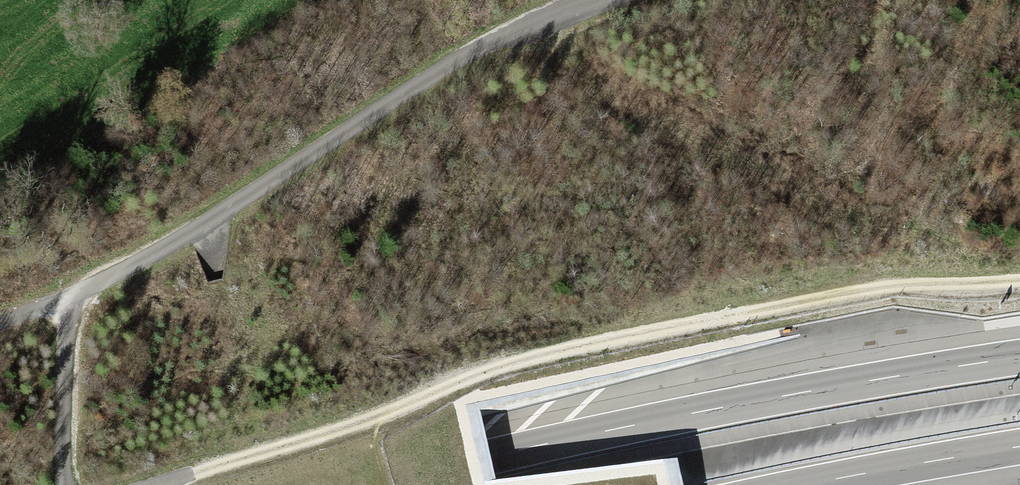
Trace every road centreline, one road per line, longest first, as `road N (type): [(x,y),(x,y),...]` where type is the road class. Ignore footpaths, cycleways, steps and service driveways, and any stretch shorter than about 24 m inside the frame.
road 1 (track): [(158,484),(284,450),(458,381),(612,339),(893,288),(1019,283)]
road 2 (track): [(0,326),(136,265),(434,83),(604,0)]
road 3 (motorway): [(1019,356),(778,395),(346,484)]
road 4 (motorway): [(814,484),(1019,448)]
road 5 (track): [(72,296),(67,484)]

